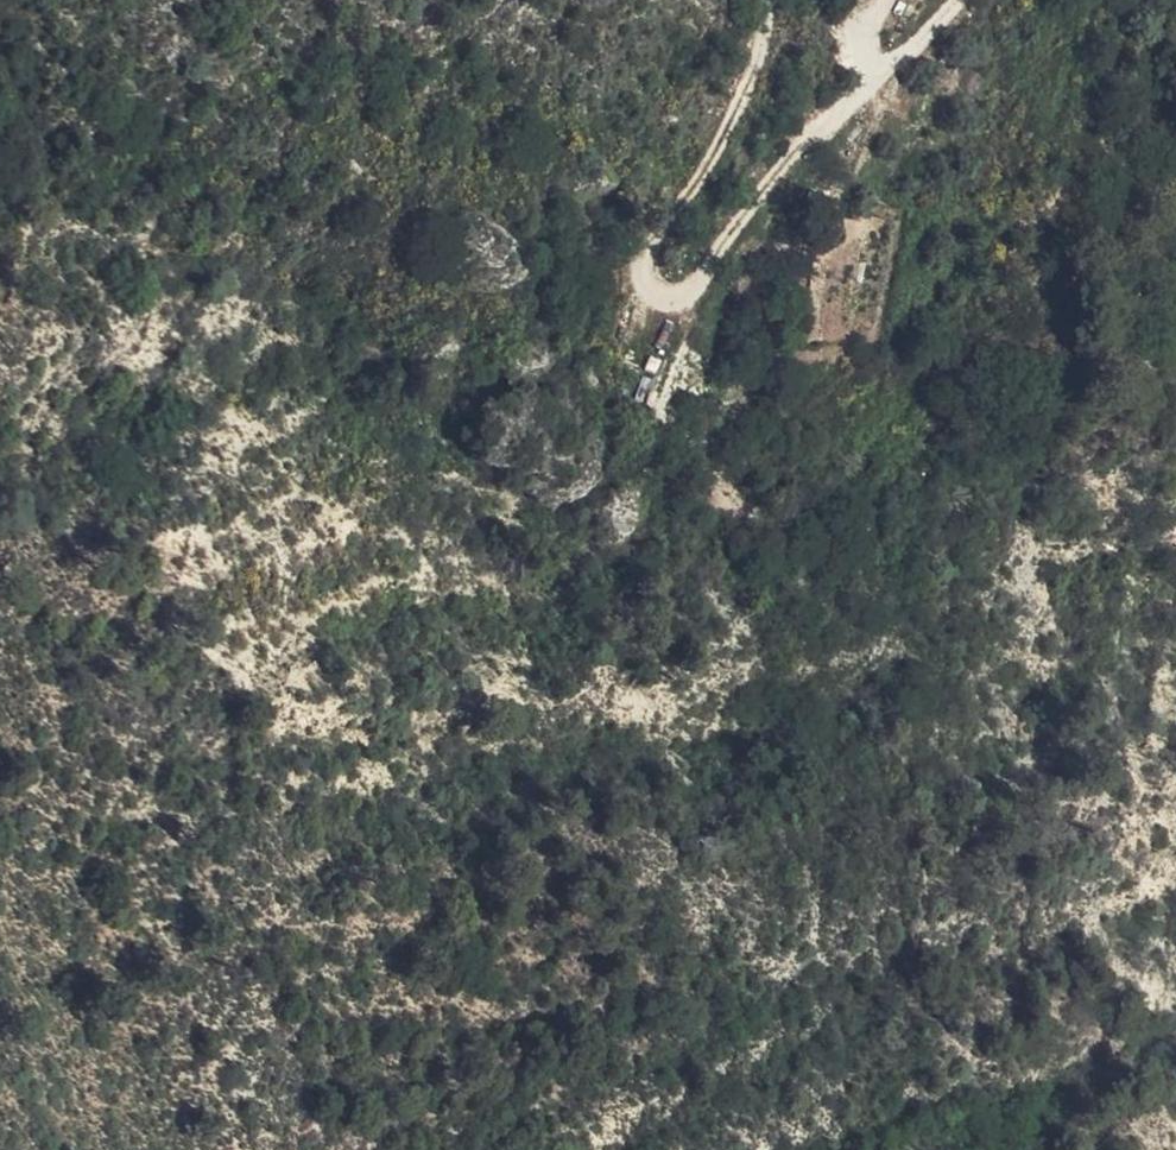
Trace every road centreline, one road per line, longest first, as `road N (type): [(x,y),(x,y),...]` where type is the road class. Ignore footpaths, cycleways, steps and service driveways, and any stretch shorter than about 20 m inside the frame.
road 1 (track): [(761,0),(756,61),(716,152),(652,235),(633,275),(648,293),(682,292),(796,152),(955,0)]

